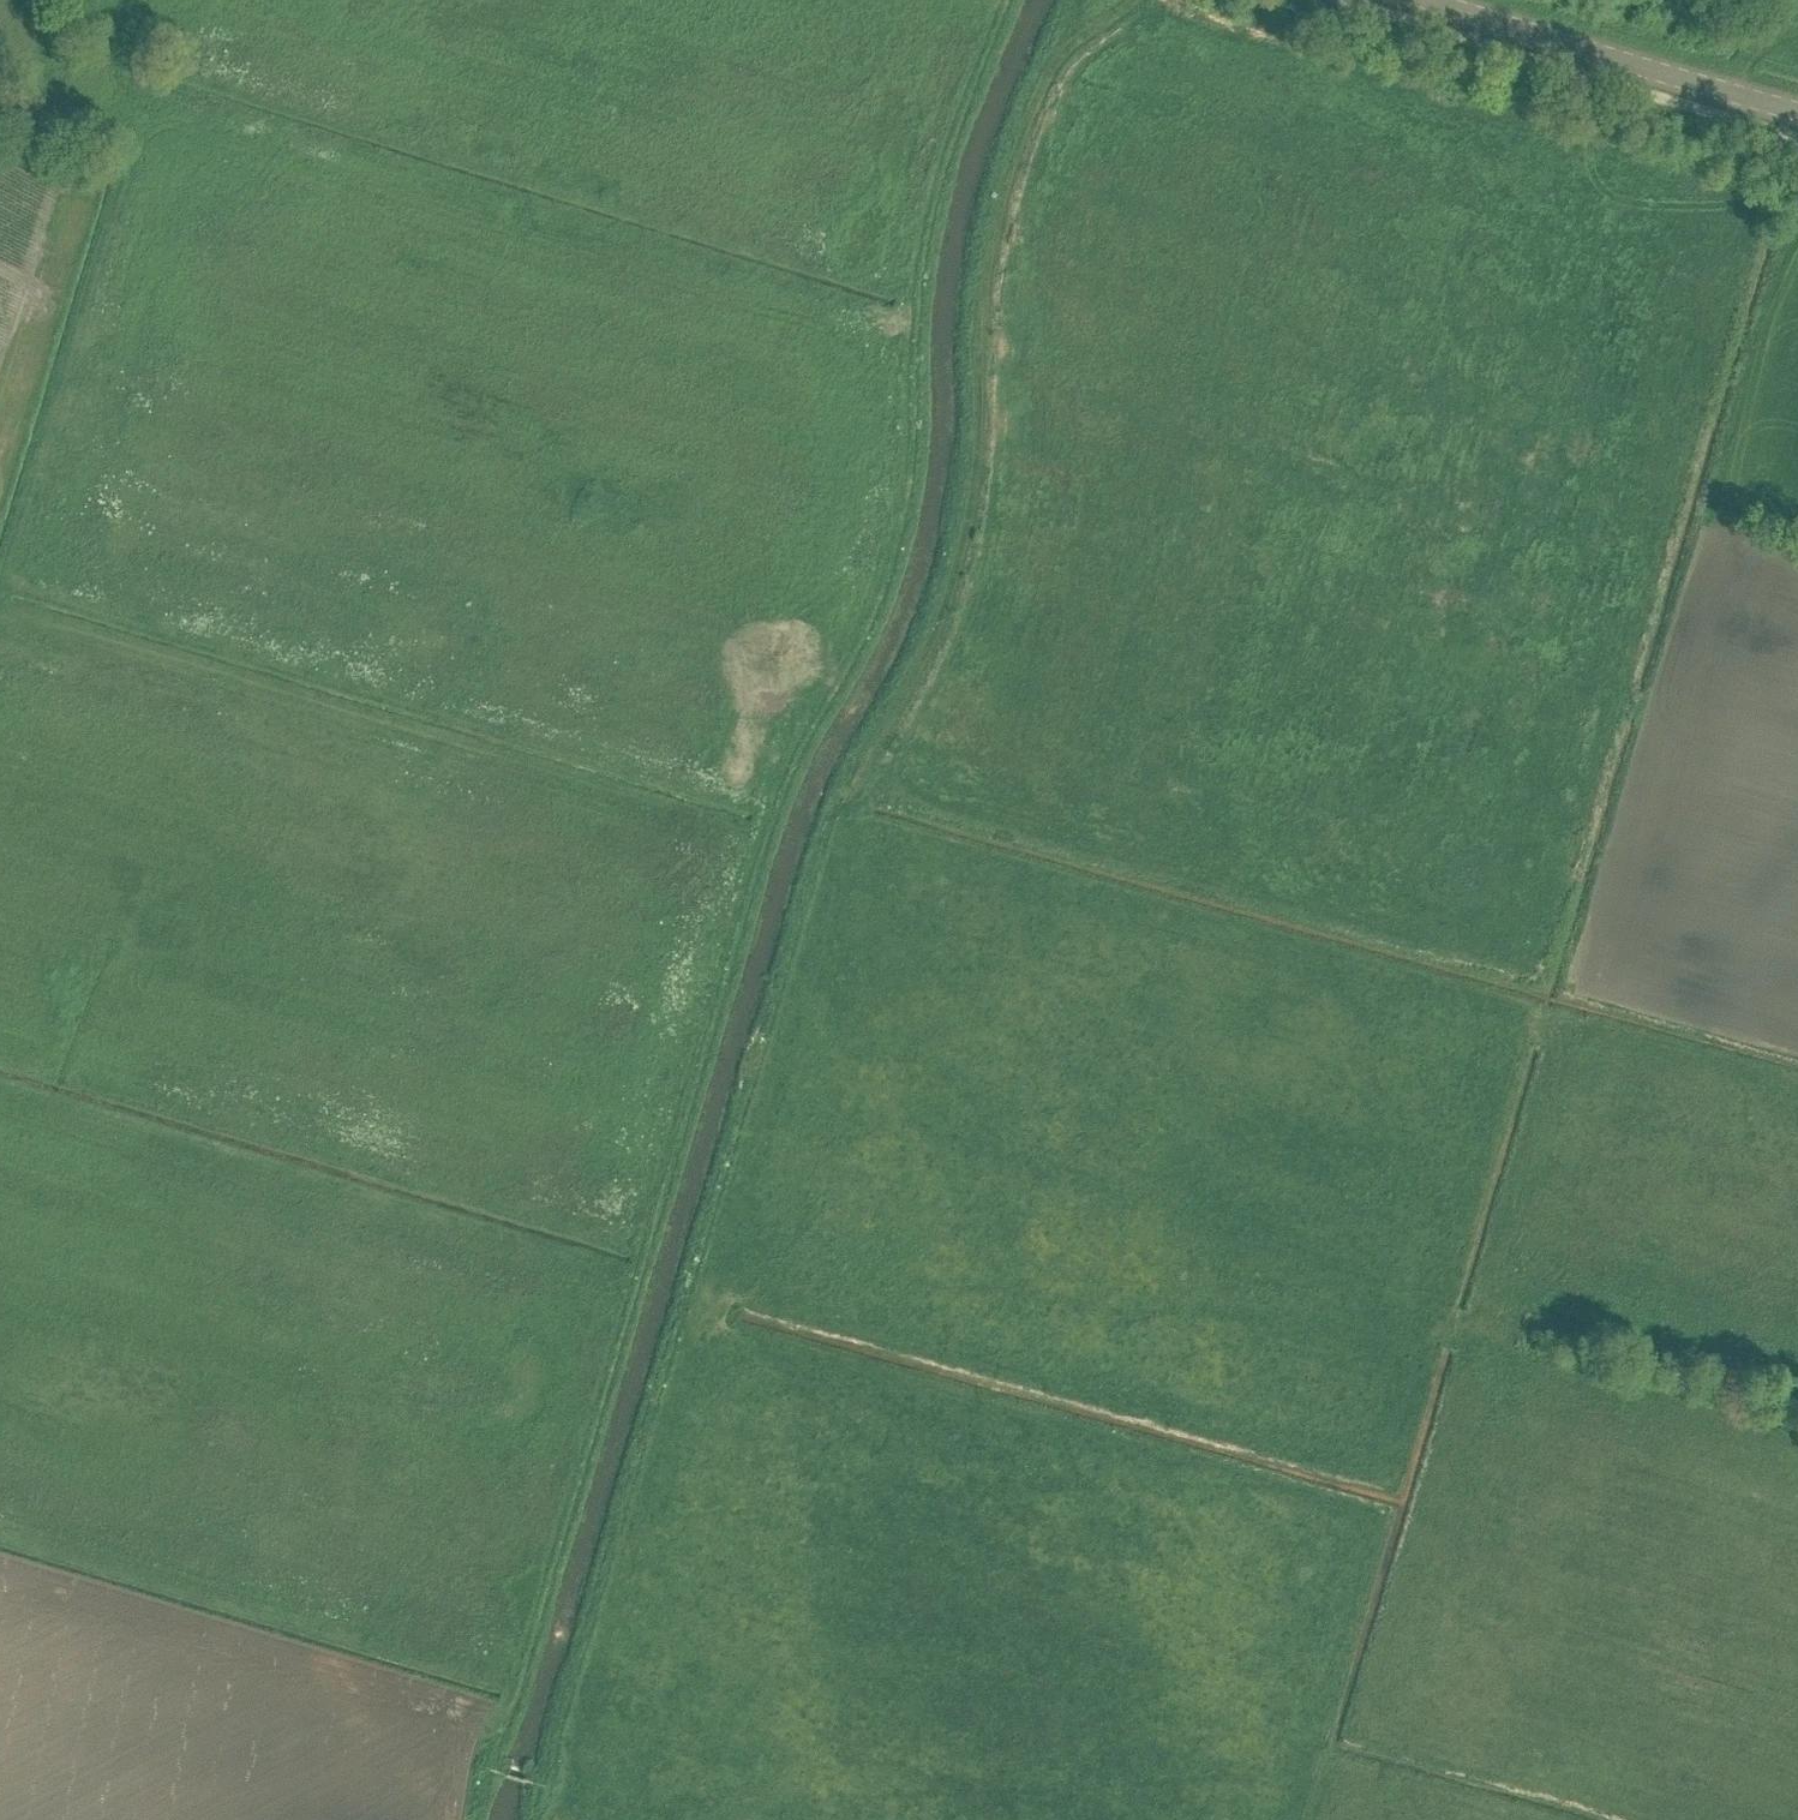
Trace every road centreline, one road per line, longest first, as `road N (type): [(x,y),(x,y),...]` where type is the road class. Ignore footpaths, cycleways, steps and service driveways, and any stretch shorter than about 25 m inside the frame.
road 1 (track): [(500,1772),(786,822),(816,736),(882,623),(914,527),(935,239),(962,132),(1011,0)]
road 2 (tertiary): [(1797,112),(1429,0)]

